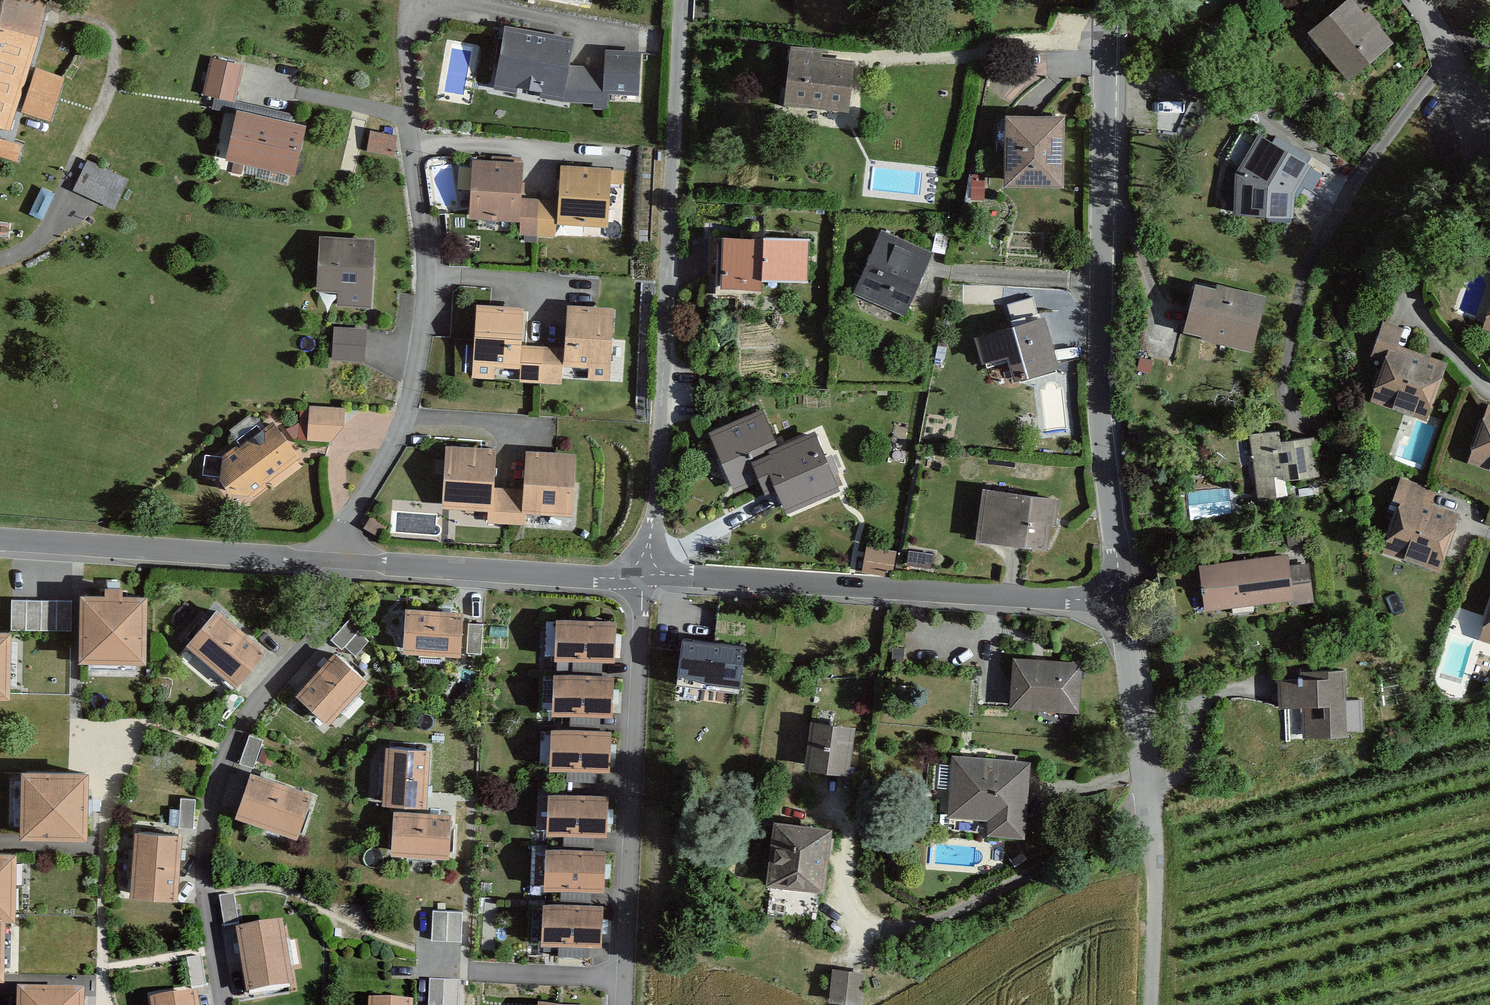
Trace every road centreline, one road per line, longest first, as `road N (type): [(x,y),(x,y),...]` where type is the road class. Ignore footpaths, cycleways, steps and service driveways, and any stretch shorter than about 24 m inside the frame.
road 1 (residential): [(1120,600),(1101,408),(1113,0)]
road 2 (residential): [(644,572),(658,481),(679,0)]
road 3 (residential): [(226,1004),(207,894),(222,767),(247,718),(328,621),(331,559)]
road 4 (residential): [(644,572),(1120,600)]
road 5 (residential): [(331,559),(397,438),(419,363),(431,278),(408,117)]
road 6 (residential): [(624,1004),(644,572)]
road 7 (residential): [(1446,47),(1469,140),(1464,172),(1413,281),(1431,327),(1489,388)]
road 8 (residential): [(1446,47),(1440,69),(1346,197),(1303,276),(1287,369)]
road 9 (residential): [(0,539),(331,559)]
road 10 (residential): [(331,559),(644,572)]
road 11 (residential): [(1156,828),(1120,600)]
road 12 (track): [(1148,1004),(1156,828)]

